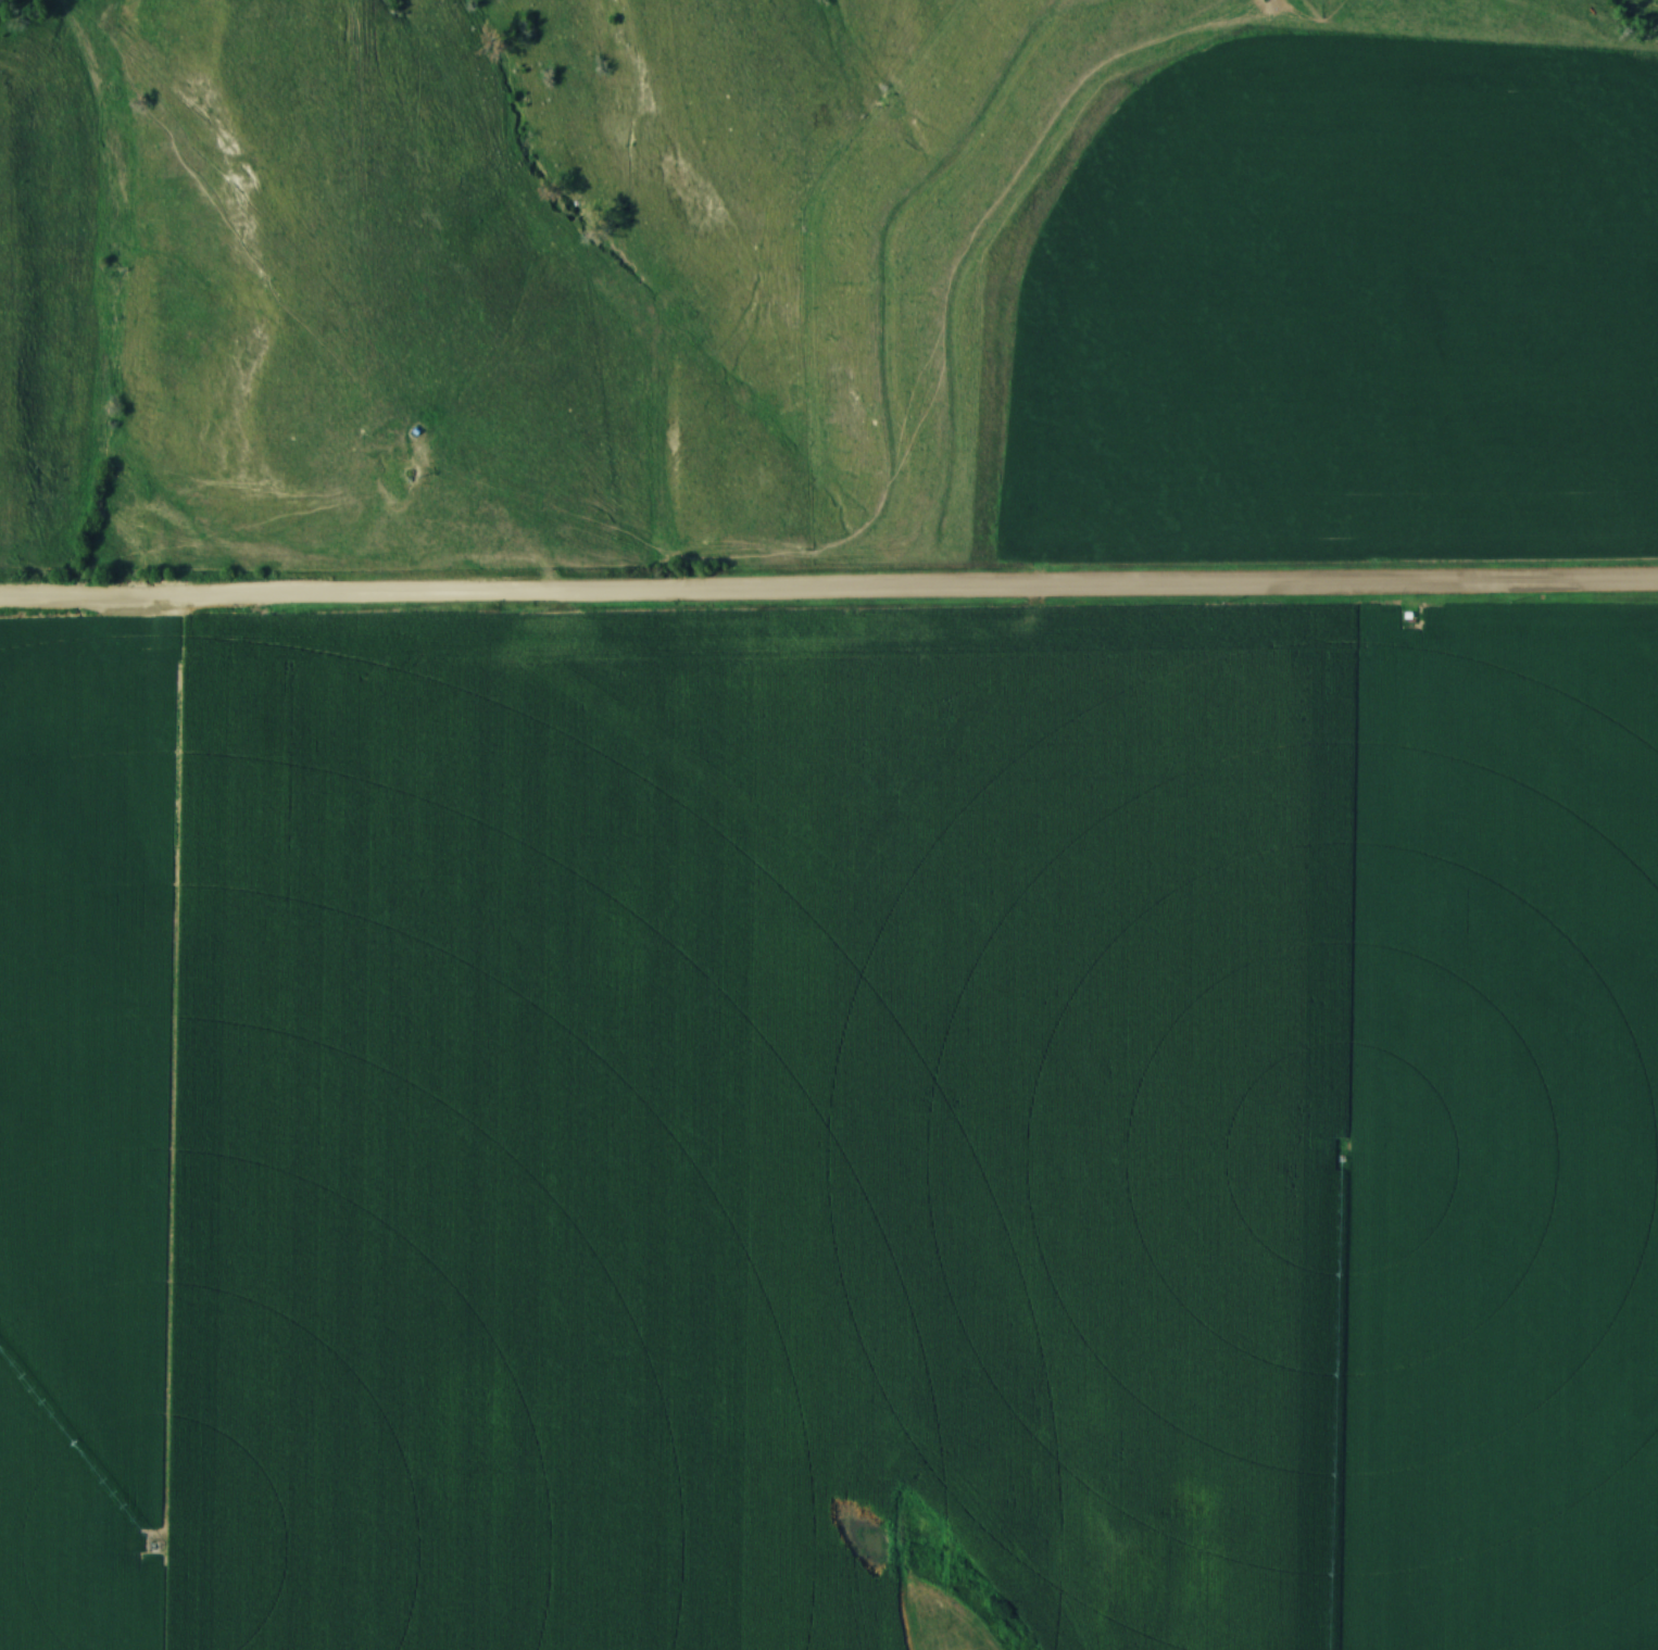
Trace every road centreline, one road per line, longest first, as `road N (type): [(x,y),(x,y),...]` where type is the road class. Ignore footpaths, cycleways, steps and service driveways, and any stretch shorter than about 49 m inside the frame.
road 1 (residential): [(1657,589),(0,607)]

